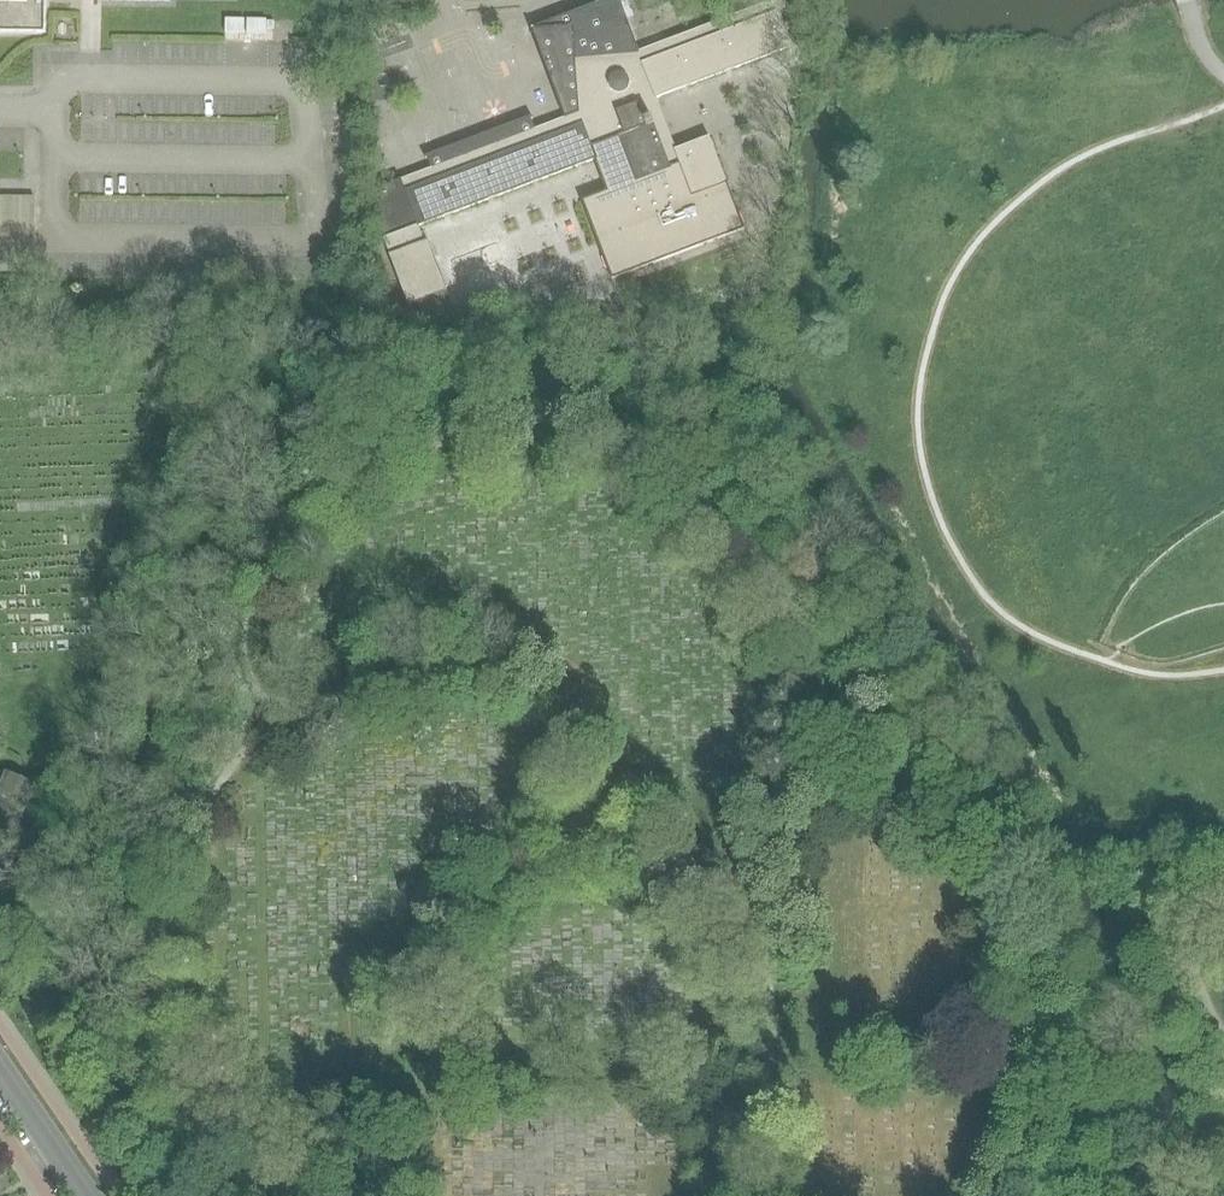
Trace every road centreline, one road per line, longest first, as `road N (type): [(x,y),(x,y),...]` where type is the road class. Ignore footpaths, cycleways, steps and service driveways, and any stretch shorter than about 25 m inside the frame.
road 1 (secondary): [(88,1195),(0,1068)]

